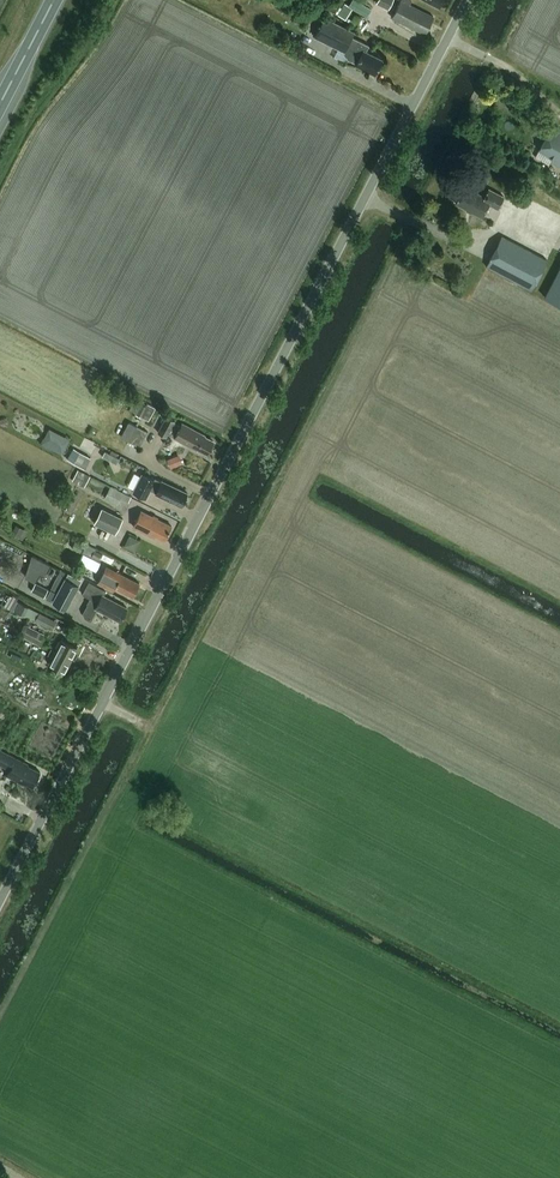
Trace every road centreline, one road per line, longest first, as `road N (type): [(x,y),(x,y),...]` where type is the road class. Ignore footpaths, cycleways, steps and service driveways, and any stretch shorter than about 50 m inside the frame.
road 1 (tertiary): [(0,899),(468,0)]
road 2 (trunk): [(0,110),(57,0)]

